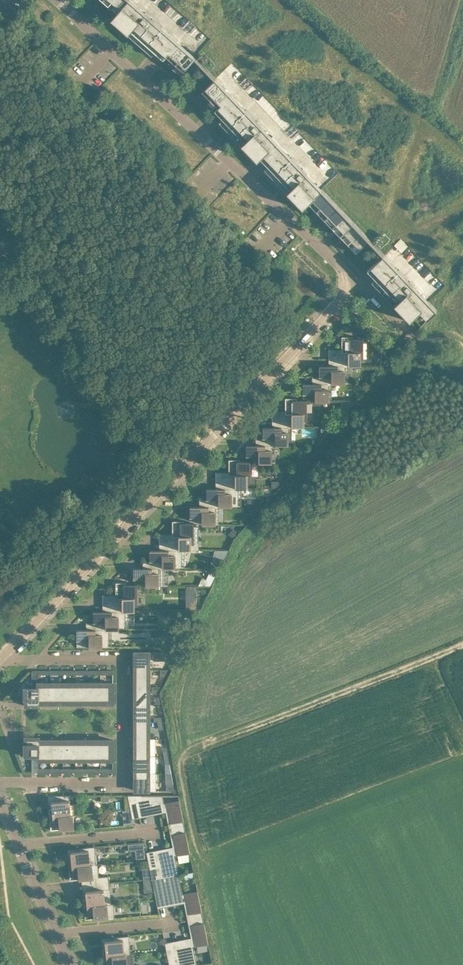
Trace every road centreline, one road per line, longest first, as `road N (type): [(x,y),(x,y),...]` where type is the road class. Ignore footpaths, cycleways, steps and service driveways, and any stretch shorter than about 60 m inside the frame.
road 1 (track): [(462,644),(174,756),(217,964)]
road 2 (residential): [(0,658),(349,282)]
road 3 (residential): [(349,282),(57,0)]
road 4 (residential): [(0,782),(122,782),(122,773),(122,660),(0,659)]
road 5 (residential): [(17,844),(158,831)]
road 6 (residential): [(55,933),(176,922)]

